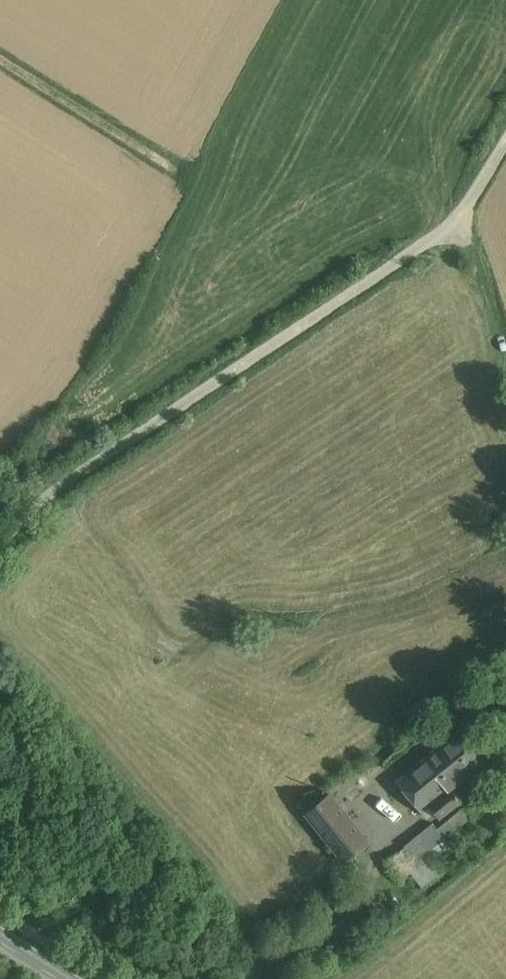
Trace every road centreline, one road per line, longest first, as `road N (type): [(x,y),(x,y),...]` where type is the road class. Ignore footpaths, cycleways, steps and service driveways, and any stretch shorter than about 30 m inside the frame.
road 1 (track): [(505,141),(458,228),(50,492),(0,544)]
road 2 (track): [(0,59),(188,179)]

